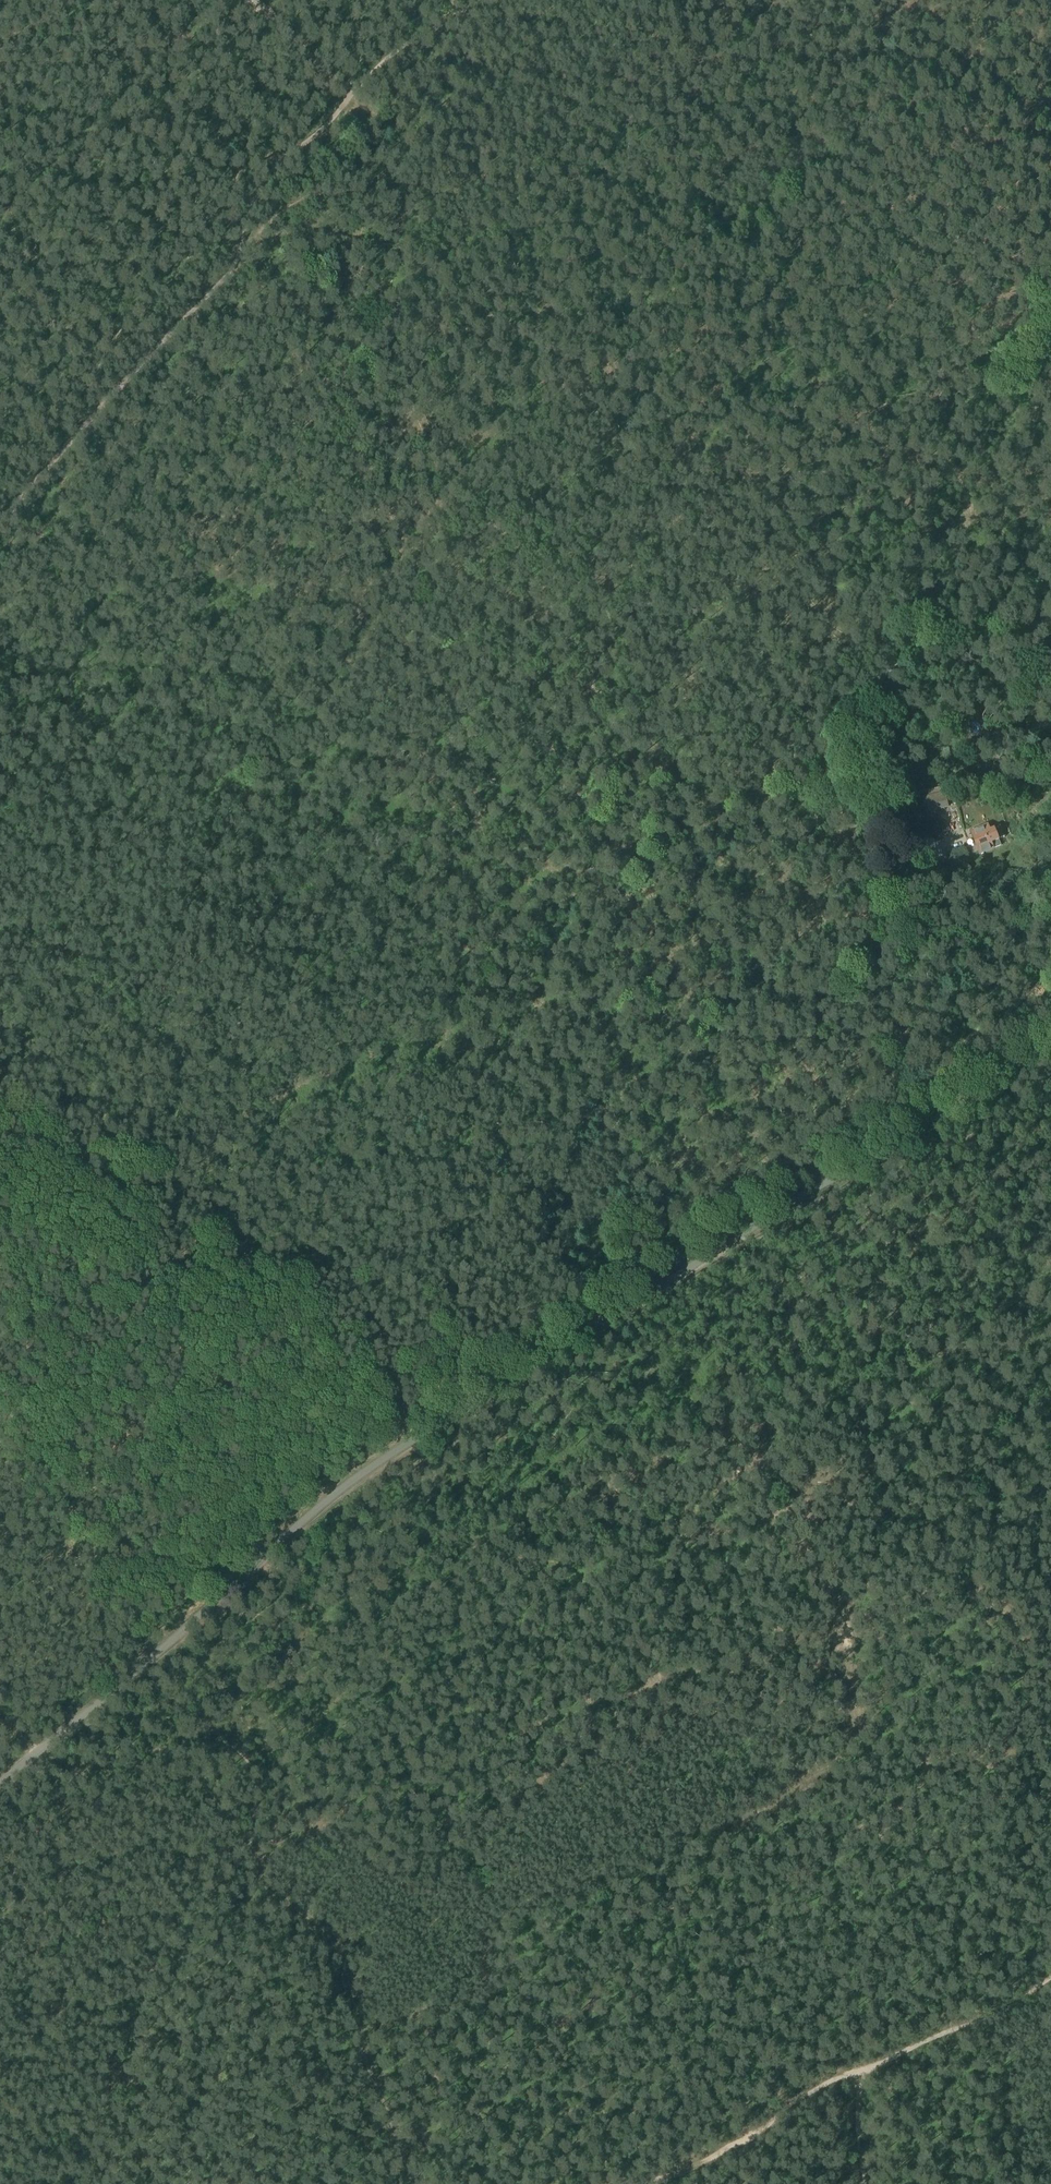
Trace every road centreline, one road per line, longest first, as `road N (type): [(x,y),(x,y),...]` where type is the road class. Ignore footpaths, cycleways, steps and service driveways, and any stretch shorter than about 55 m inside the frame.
road 1 (unclassified): [(0,1781),(396,1464),(1050,1050)]
road 2 (track): [(76,1721),(109,1739),(184,1719),(221,1744),(236,1803),(232,1856),(252,1893),(319,1970),(405,2183)]
road 3 (track): [(1050,1987),(810,2093),(726,2153),(638,2183)]
road 4 (track): [(227,274),(275,216),(342,163),(360,130),(350,101),(246,0)]

